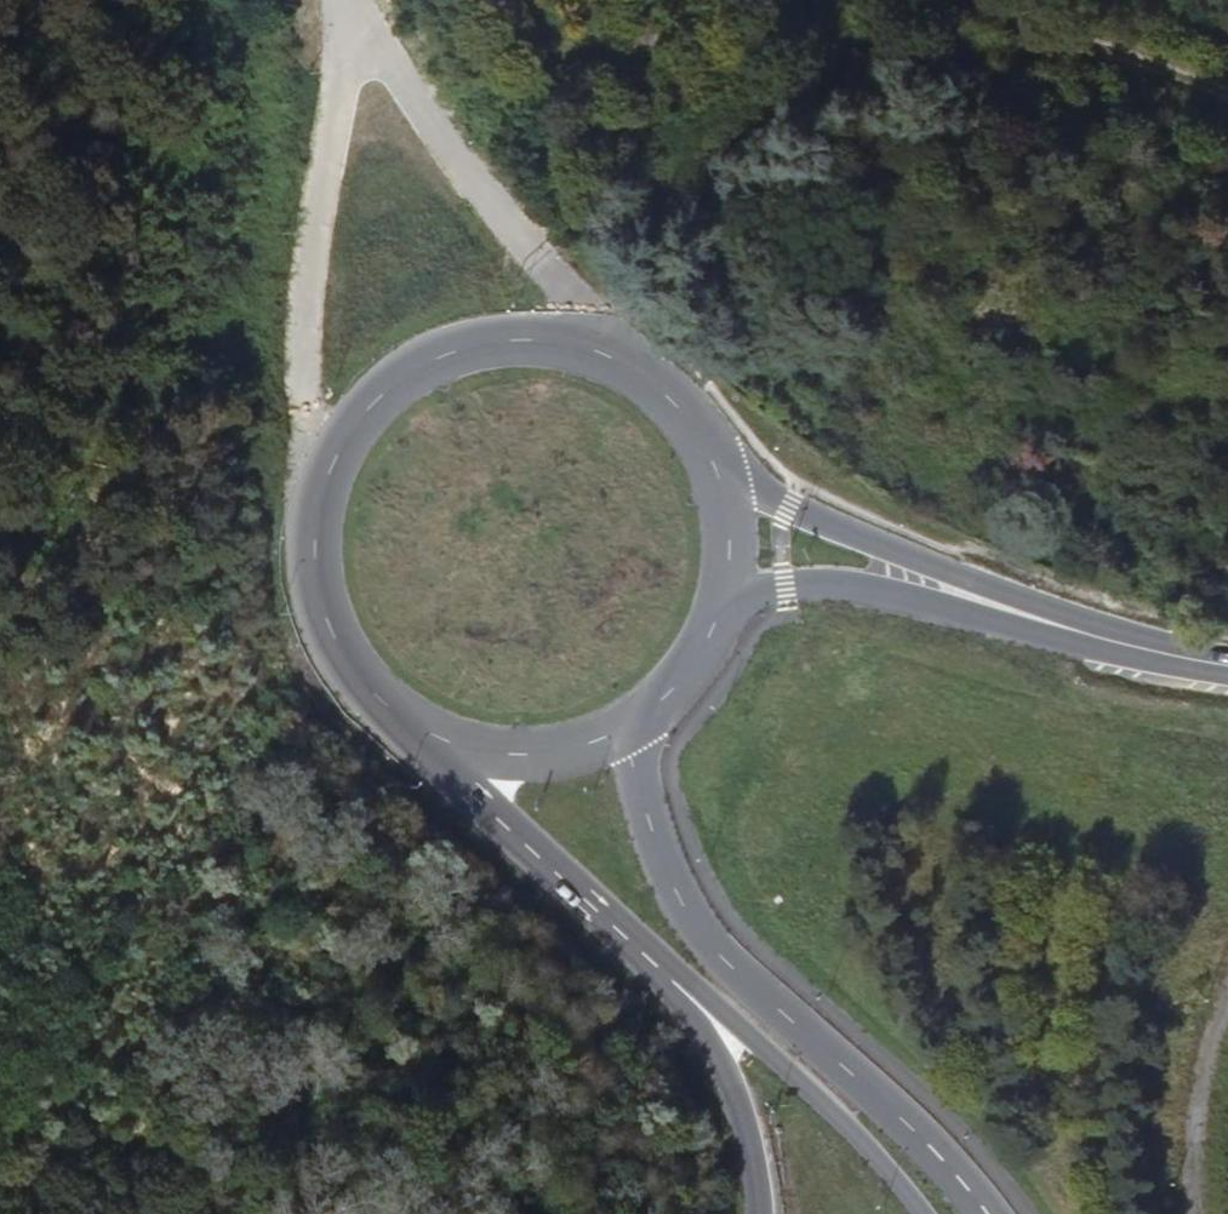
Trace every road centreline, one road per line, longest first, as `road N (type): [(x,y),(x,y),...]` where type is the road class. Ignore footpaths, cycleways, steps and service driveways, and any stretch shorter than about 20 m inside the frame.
road 1 (secondary): [(983,1213),(941,1157),(709,942),(669,874),(637,718)]
road 2 (unclassified): [(332,0),(332,76),(304,352),(311,483)]
road 3 (unclassified): [(606,355),(503,202),(348,0)]
road 4 (secondary): [(1082,634),(789,511),(714,453)]
road 5 (secondary): [(707,634),(783,594),(847,591),(1082,634)]
road 6 (secondary): [(606,355),(580,341),(510,330),(442,343),(381,377),(334,429),(311,483)]
road 7 (secondary): [(660,970),(839,1116),(920,1213)]
road 8 (secondary): [(414,730),(660,970)]
road 9 (secondary): [(311,483),(302,563),(320,630),(358,688),(414,730)]
road 10 (trunk): [(660,970),(728,1081),(748,1153),(752,1213)]
road 11 (secondary): [(414,730),(470,751),(530,755),(588,742),(637,718)]
road 12 (secondary): [(707,634),(727,540),(714,453)]
road 13 (secondary): [(714,453),(642,373),(606,355)]
road 14 (secondary): [(1227,661),(1082,634)]

